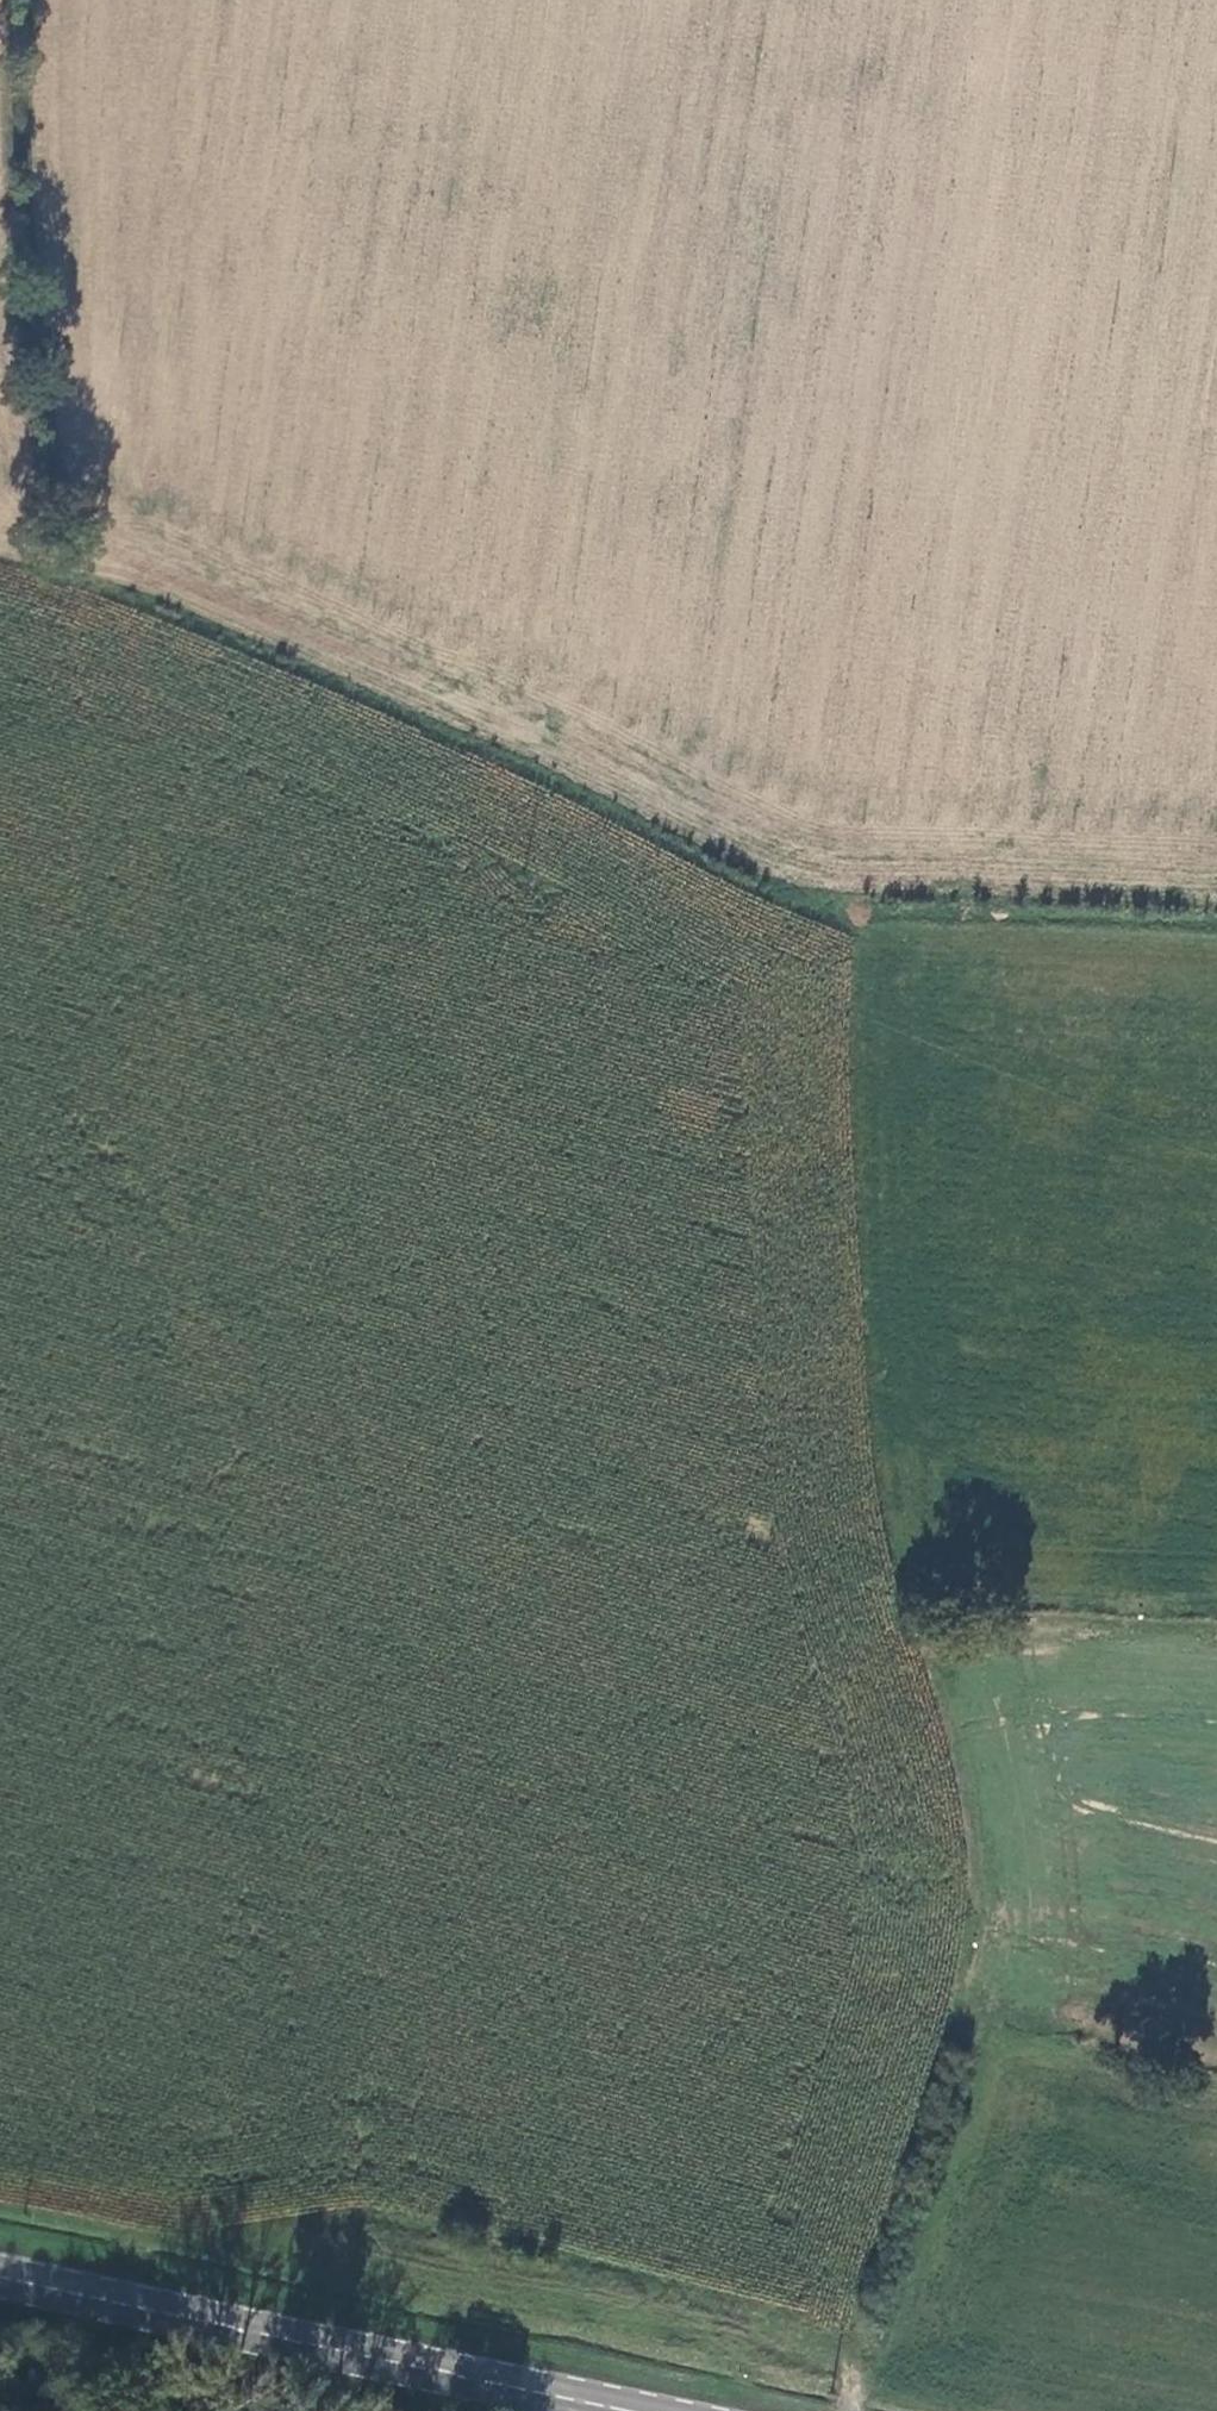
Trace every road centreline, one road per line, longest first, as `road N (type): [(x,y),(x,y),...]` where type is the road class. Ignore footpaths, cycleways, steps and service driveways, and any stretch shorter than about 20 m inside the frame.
road 1 (track): [(854,2410),(854,2357),(840,2321),(844,2263),(921,2046),(950,1936),(947,1821),(906,1686),(860,1581),(808,1497),(779,1367),(771,1056),(790,948),(823,924),(1216,940)]
road 2 (primary): [(0,2276),(630,2410)]

